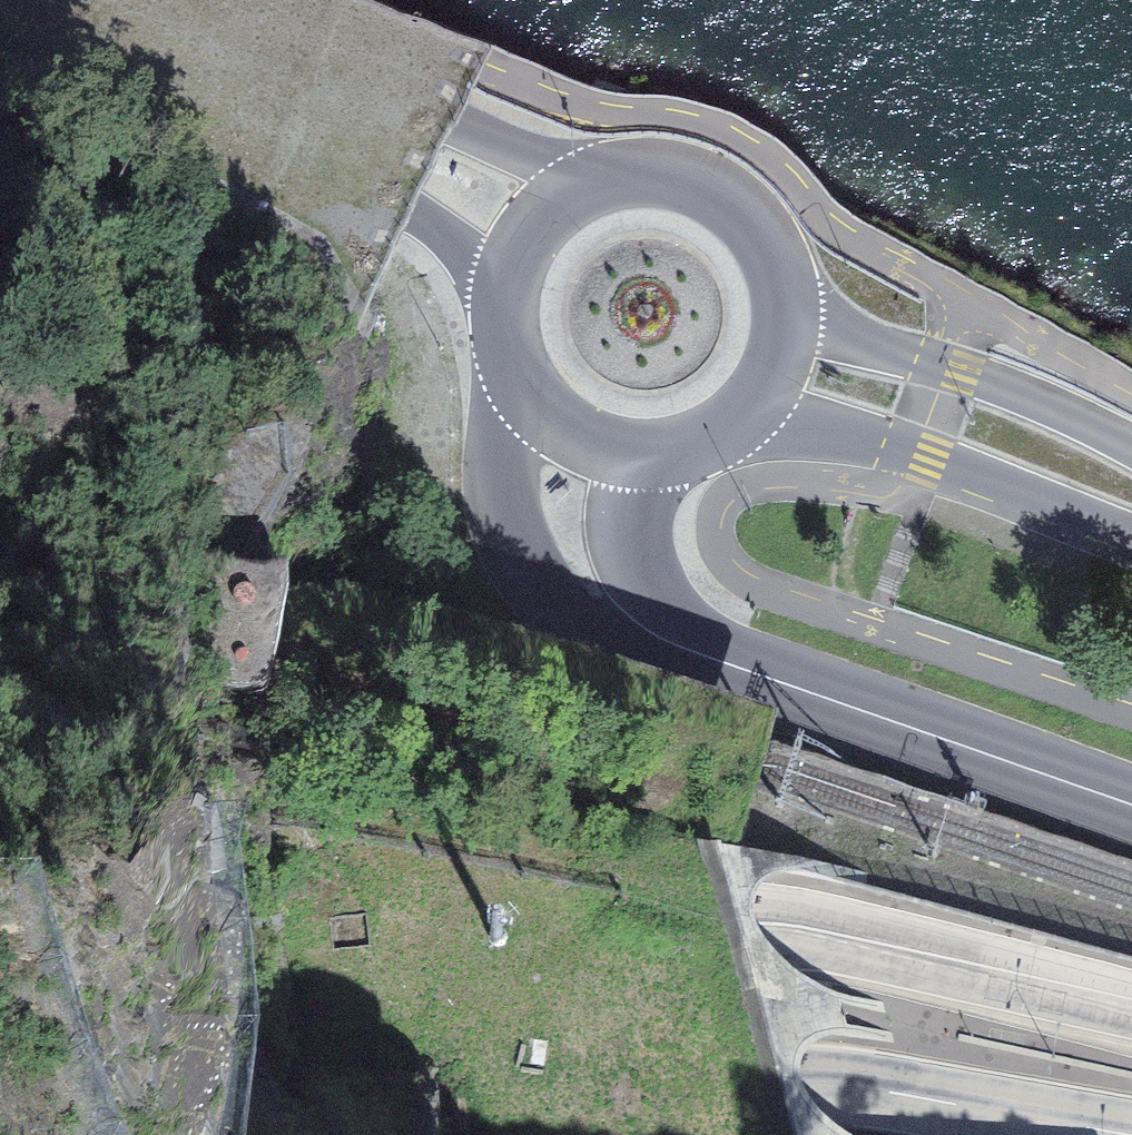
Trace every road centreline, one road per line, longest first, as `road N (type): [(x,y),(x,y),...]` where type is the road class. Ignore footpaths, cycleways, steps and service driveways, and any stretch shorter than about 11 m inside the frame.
road 1 (motorway): [(1131,1011),(768,922),(0,767)]
road 2 (motorway): [(1131,1134),(393,1019),(0,975)]
road 3 (primary): [(618,176),(535,160),(397,103),(169,29)]
road 4 (secondary): [(512,366),(511,503),(551,587),(603,627),(765,678)]
road 5 (primary): [(169,29),(413,205),(459,245),(501,316)]
road 6 (primary): [(714,438),(788,427),(827,431),(932,456),(1131,532)]
road 7 (primary): [(1131,443),(1059,407),(863,340),(819,314),(779,275)]
road 8 (secondary): [(1131,805),(765,678)]
road 9 (secondary): [(765,678),(666,622),(635,584),(623,538),(630,493),(670,453)]
road 10 (primary): [(779,275),(755,229),(717,195),(669,176),(618,176)]
road 11 (primary): [(618,176),(569,193),(535,218),(511,262),(501,316)]
road 12 (primary): [(512,366),(539,409),(579,440),(624,454),(670,453)]
road 13 (primary): [(714,438),(750,411),(776,372),(785,326),(779,275)]

